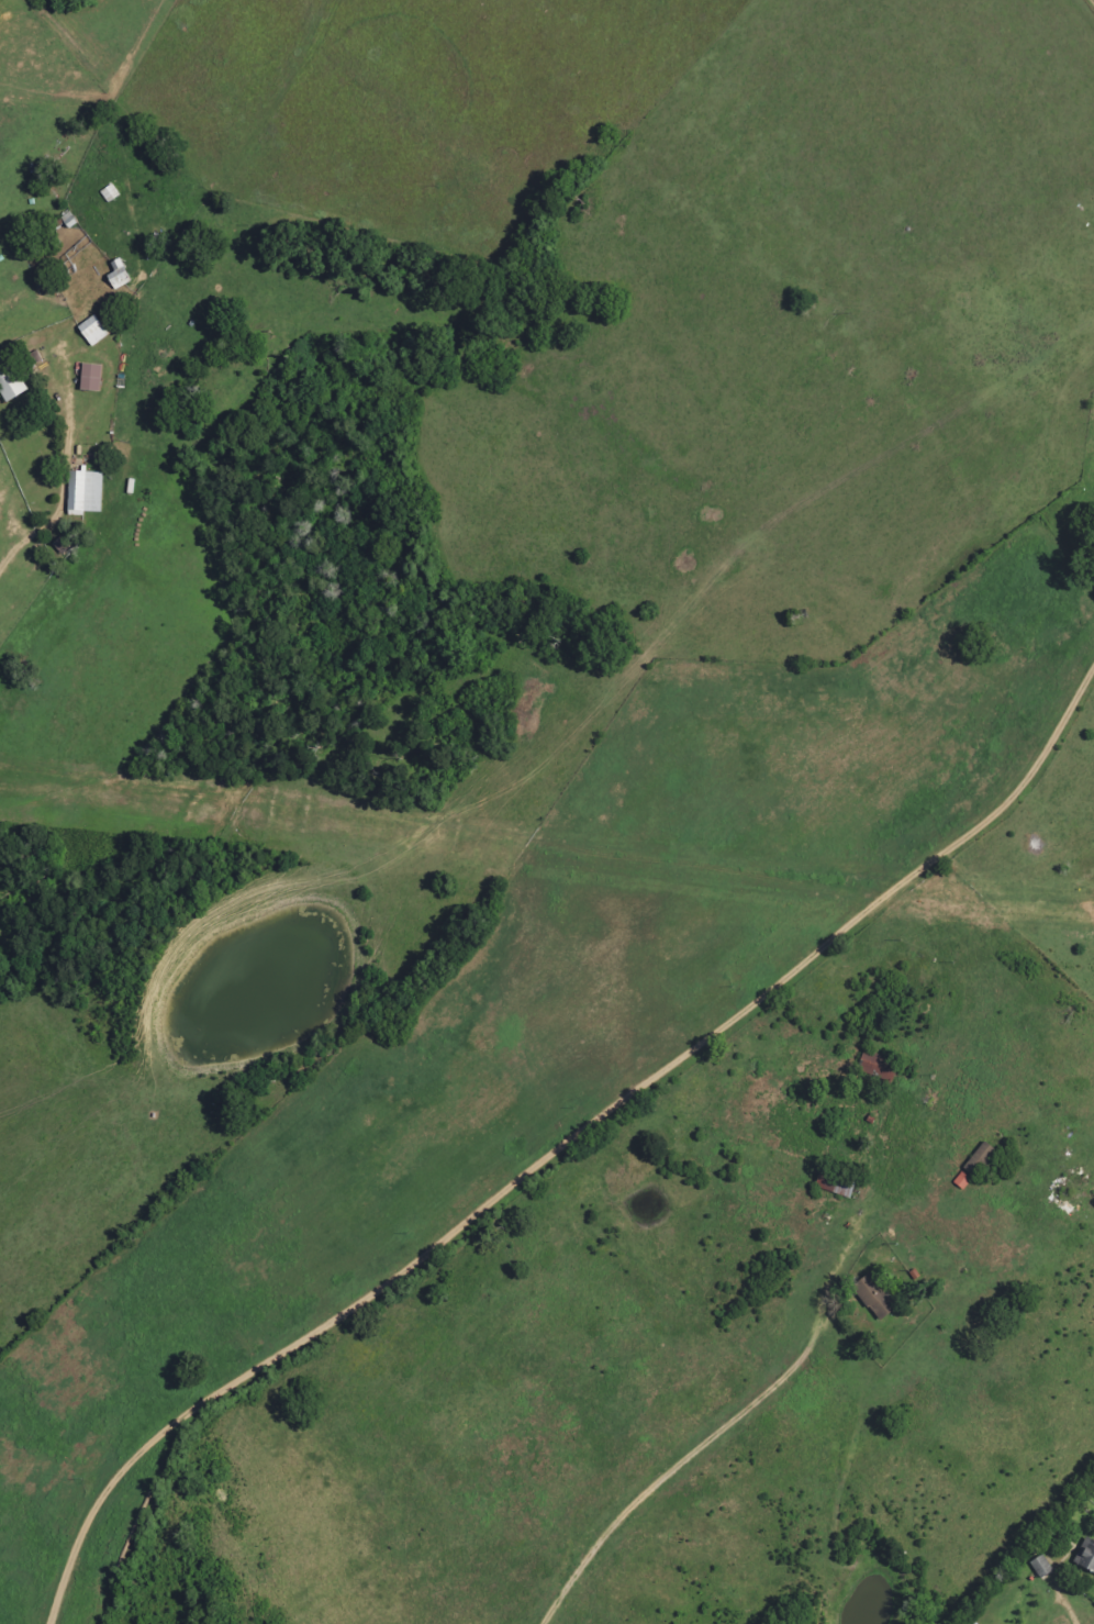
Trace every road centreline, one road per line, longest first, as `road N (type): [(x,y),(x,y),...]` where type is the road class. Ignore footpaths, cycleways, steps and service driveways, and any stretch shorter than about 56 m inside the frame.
road 1 (residential): [(89,1623),(94,1528),(138,1462),(825,1011),(965,894),(1093,724)]
road 2 (residential): [(555,1623),(701,1459),(827,1360),(845,1302)]

